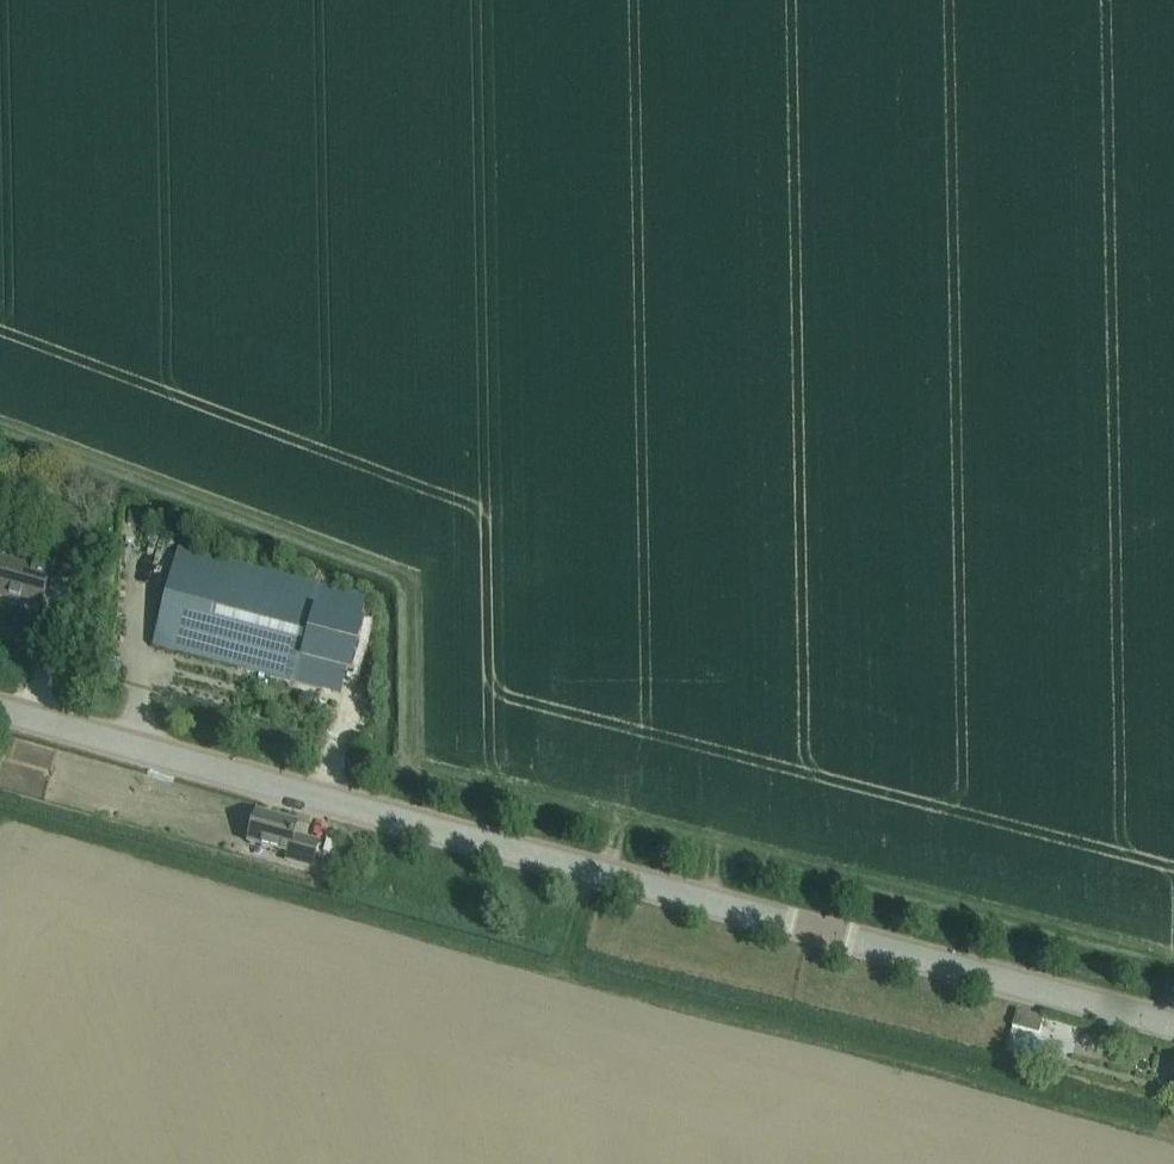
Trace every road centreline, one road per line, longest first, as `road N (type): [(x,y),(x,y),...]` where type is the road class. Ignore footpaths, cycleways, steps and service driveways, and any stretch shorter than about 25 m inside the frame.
road 1 (unclassified): [(1173,1027),(0,707)]

